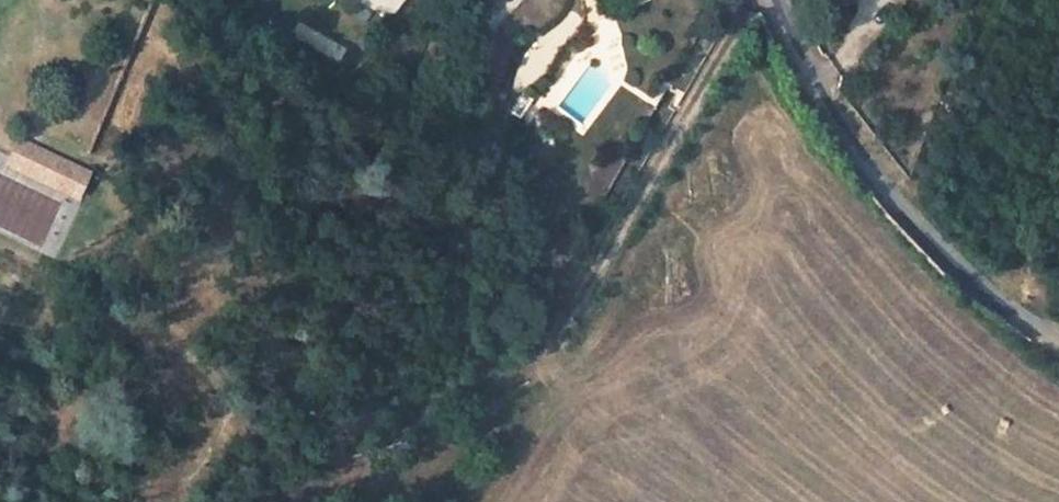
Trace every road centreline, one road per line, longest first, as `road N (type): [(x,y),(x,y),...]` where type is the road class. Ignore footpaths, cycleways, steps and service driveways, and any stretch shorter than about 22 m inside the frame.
road 1 (unclassified): [(785,0),(799,42),(913,221),(1058,336)]

